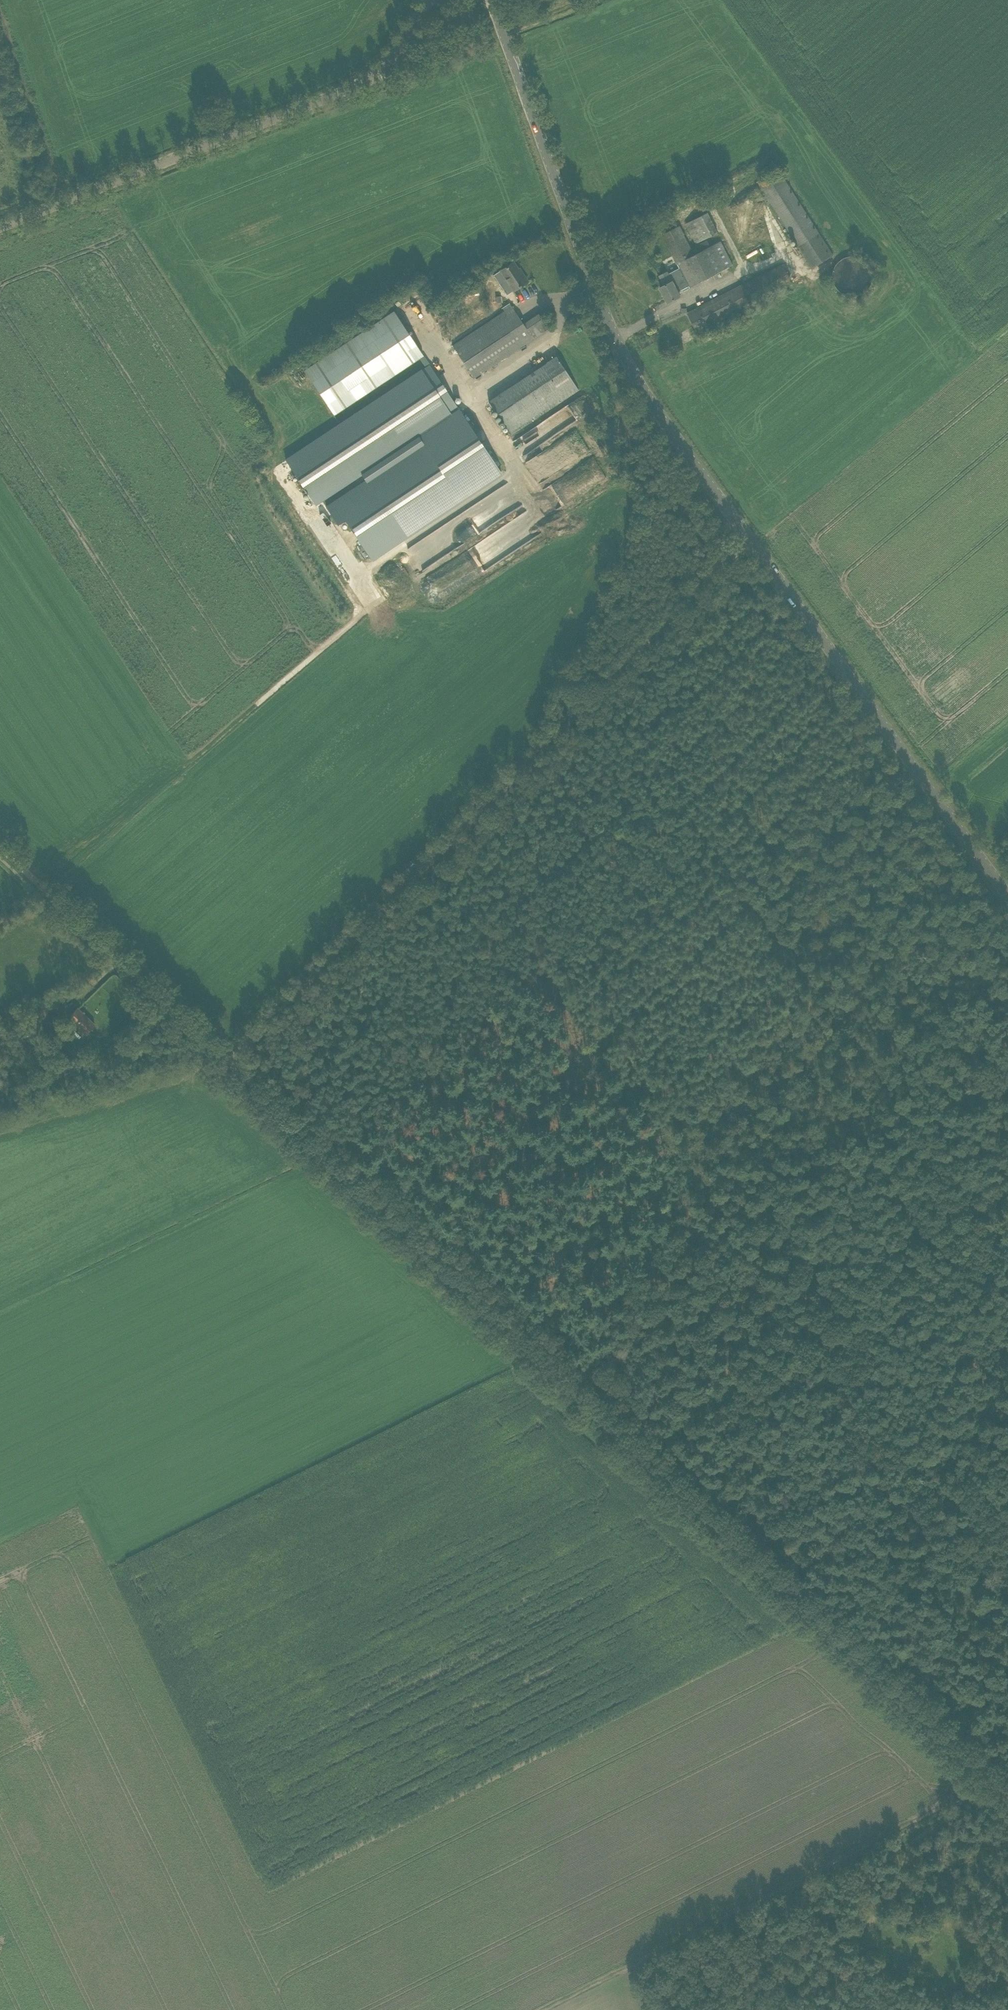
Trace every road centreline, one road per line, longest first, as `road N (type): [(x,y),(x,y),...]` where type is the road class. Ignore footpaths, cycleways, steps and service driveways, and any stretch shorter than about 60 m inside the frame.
road 1 (track): [(1007,1783),(955,1742),(0,849)]
road 2 (secondary): [(1007,893),(648,398),(610,326),(493,0)]
road 3 (track): [(1007,1253),(597,698)]
road 4 (track): [(597,698),(222,1067)]
road 5 (track): [(976,1761),(951,1792),(526,2009)]
road 6 (unclassified): [(0,229),(350,89),(387,61),(431,0)]
road 7 (track): [(750,540),(597,698)]

